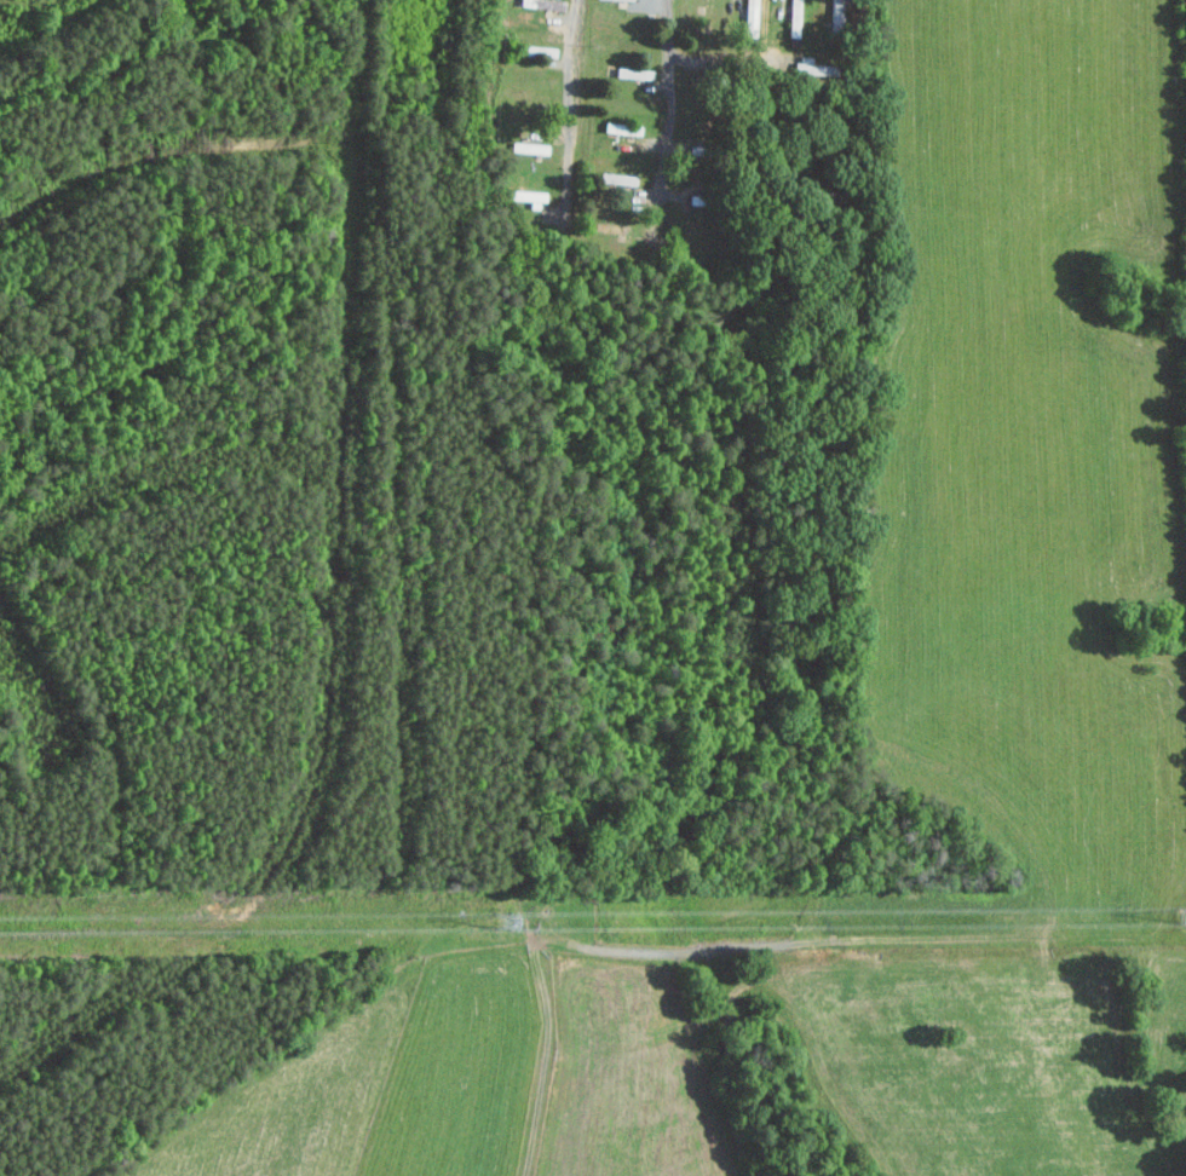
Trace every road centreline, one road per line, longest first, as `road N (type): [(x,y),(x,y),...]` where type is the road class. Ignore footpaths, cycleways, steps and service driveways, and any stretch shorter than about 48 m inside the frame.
road 1 (residential): [(668,0),(658,246)]
road 2 (residential): [(582,0),(564,236)]

